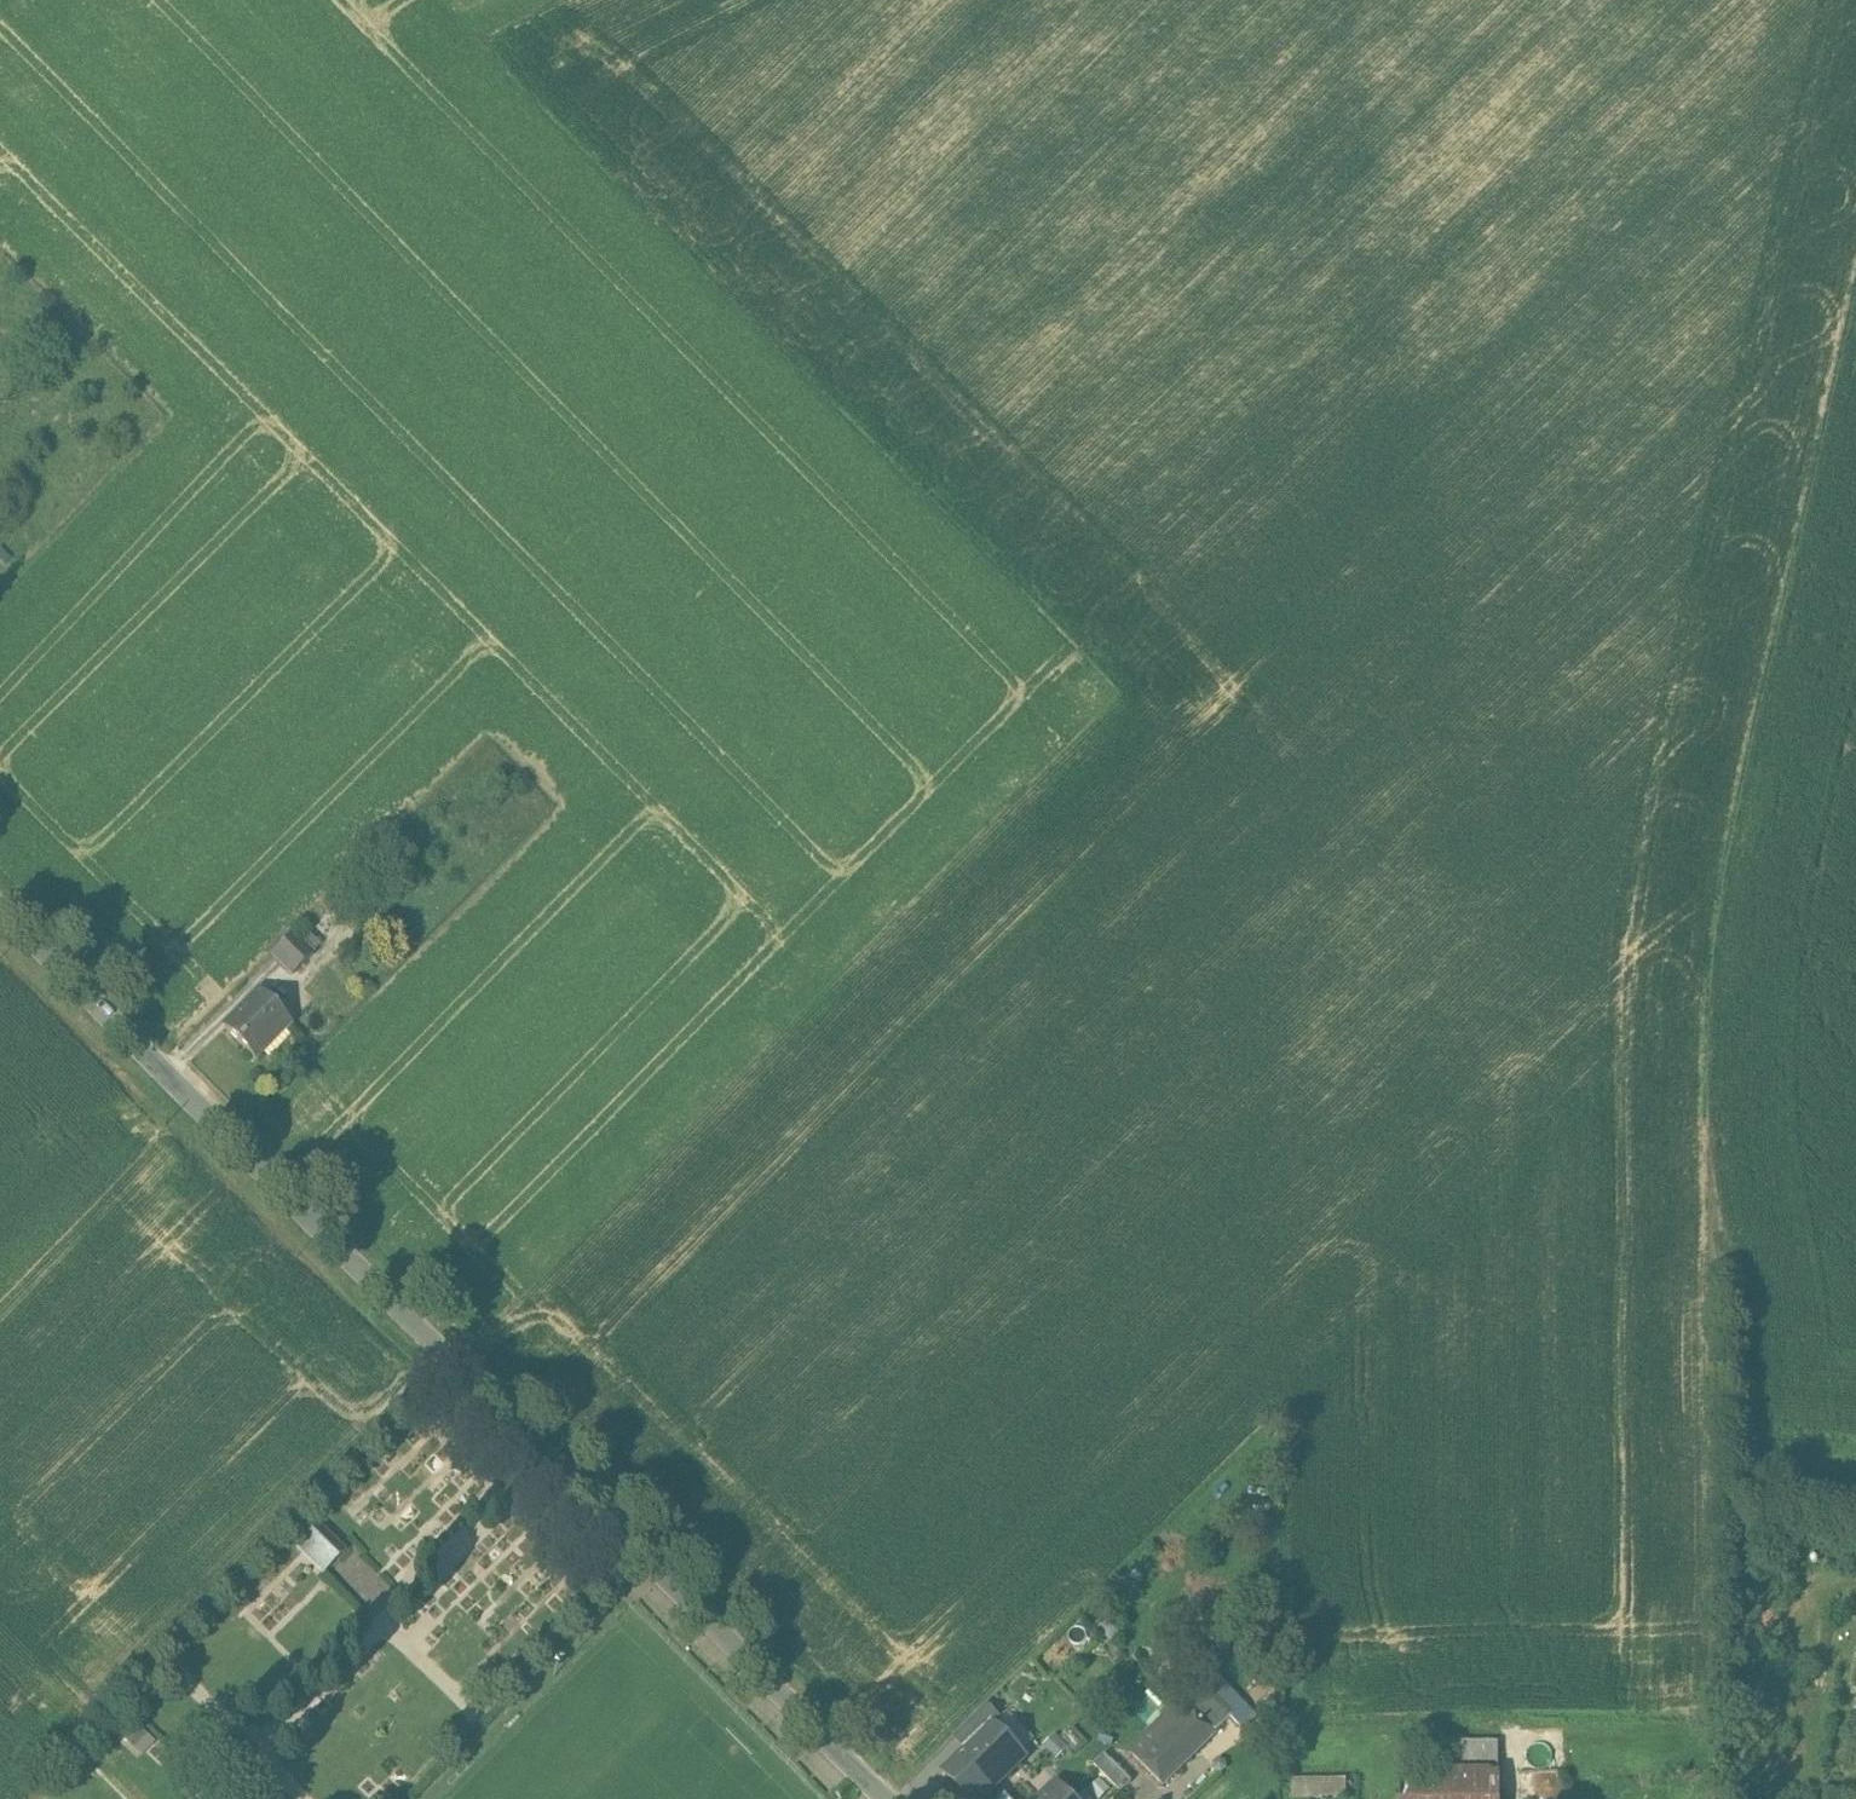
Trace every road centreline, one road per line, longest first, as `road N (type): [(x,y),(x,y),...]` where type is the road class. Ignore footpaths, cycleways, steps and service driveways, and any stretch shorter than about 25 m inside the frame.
road 1 (tertiary): [(0,903),(884,1798)]

